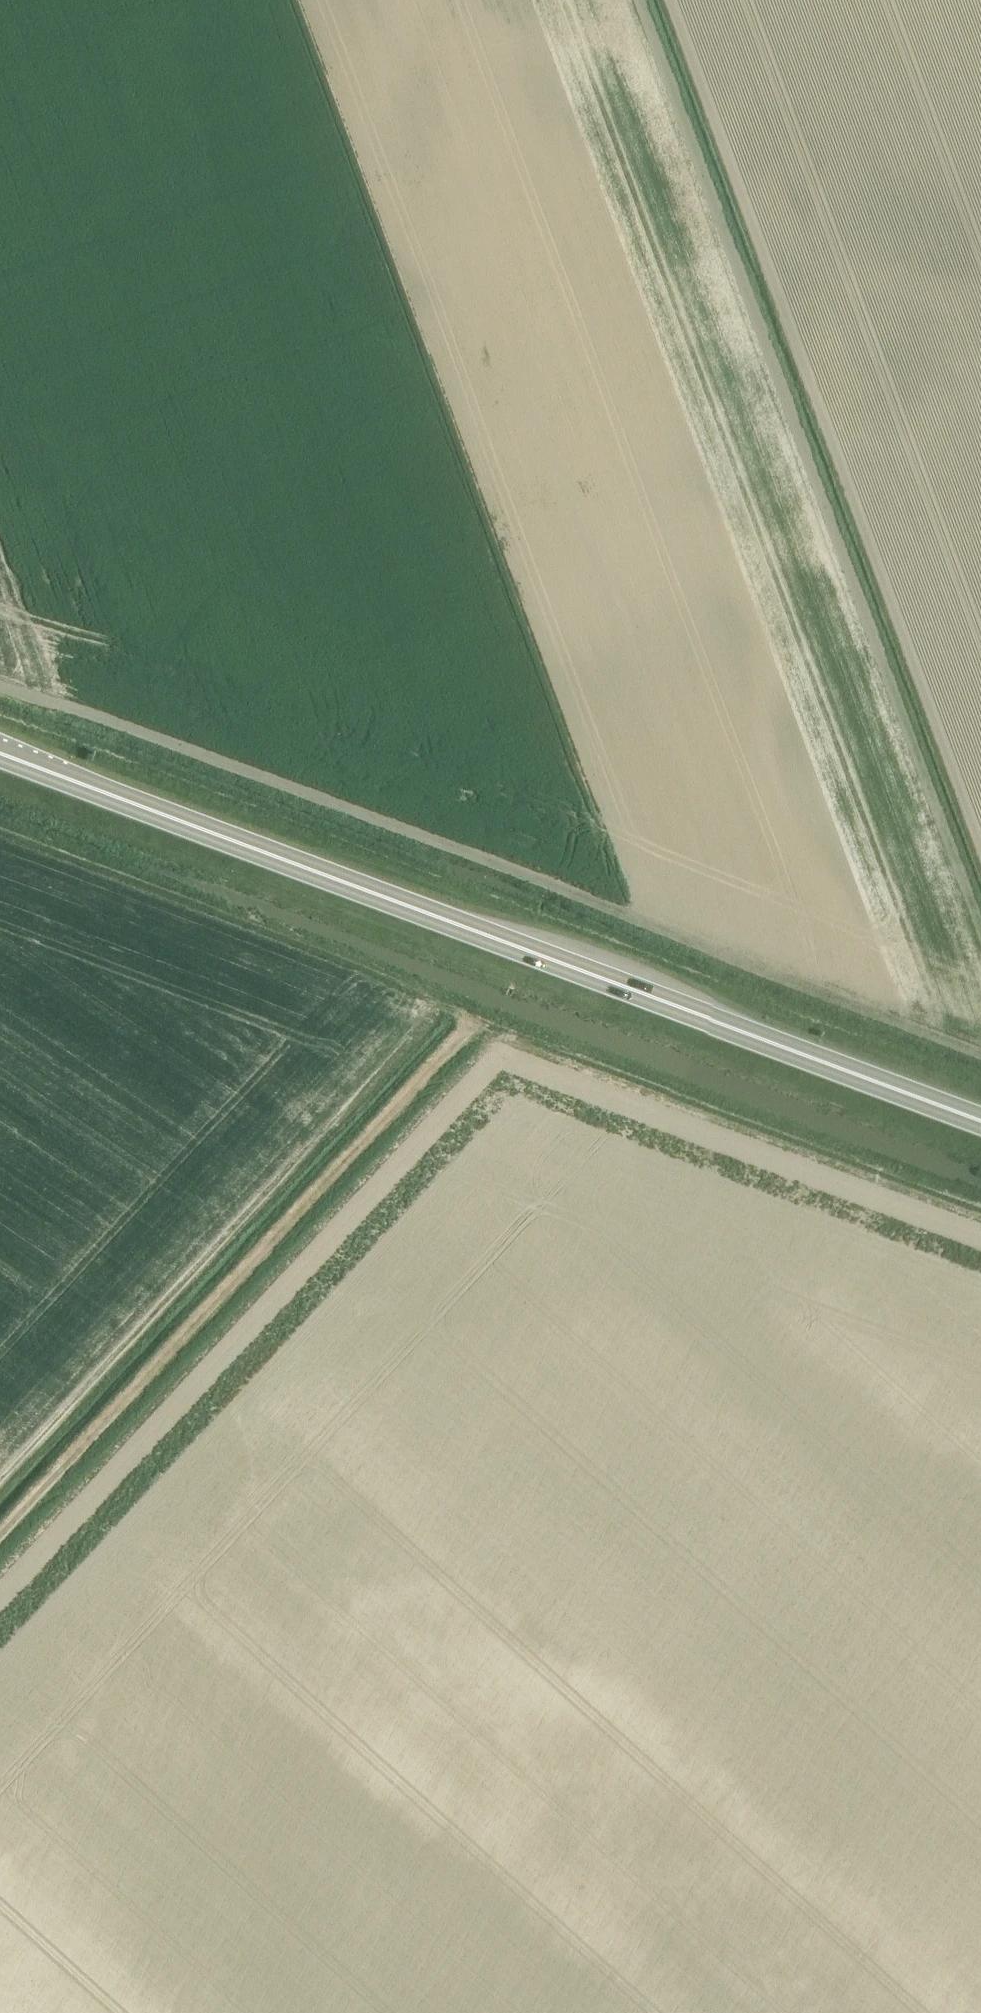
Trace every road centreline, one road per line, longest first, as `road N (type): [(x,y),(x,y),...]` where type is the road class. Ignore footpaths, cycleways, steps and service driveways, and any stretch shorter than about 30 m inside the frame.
road 1 (trunk): [(0,753),(980,1123)]
road 2 (track): [(84,1445),(0,1536)]

